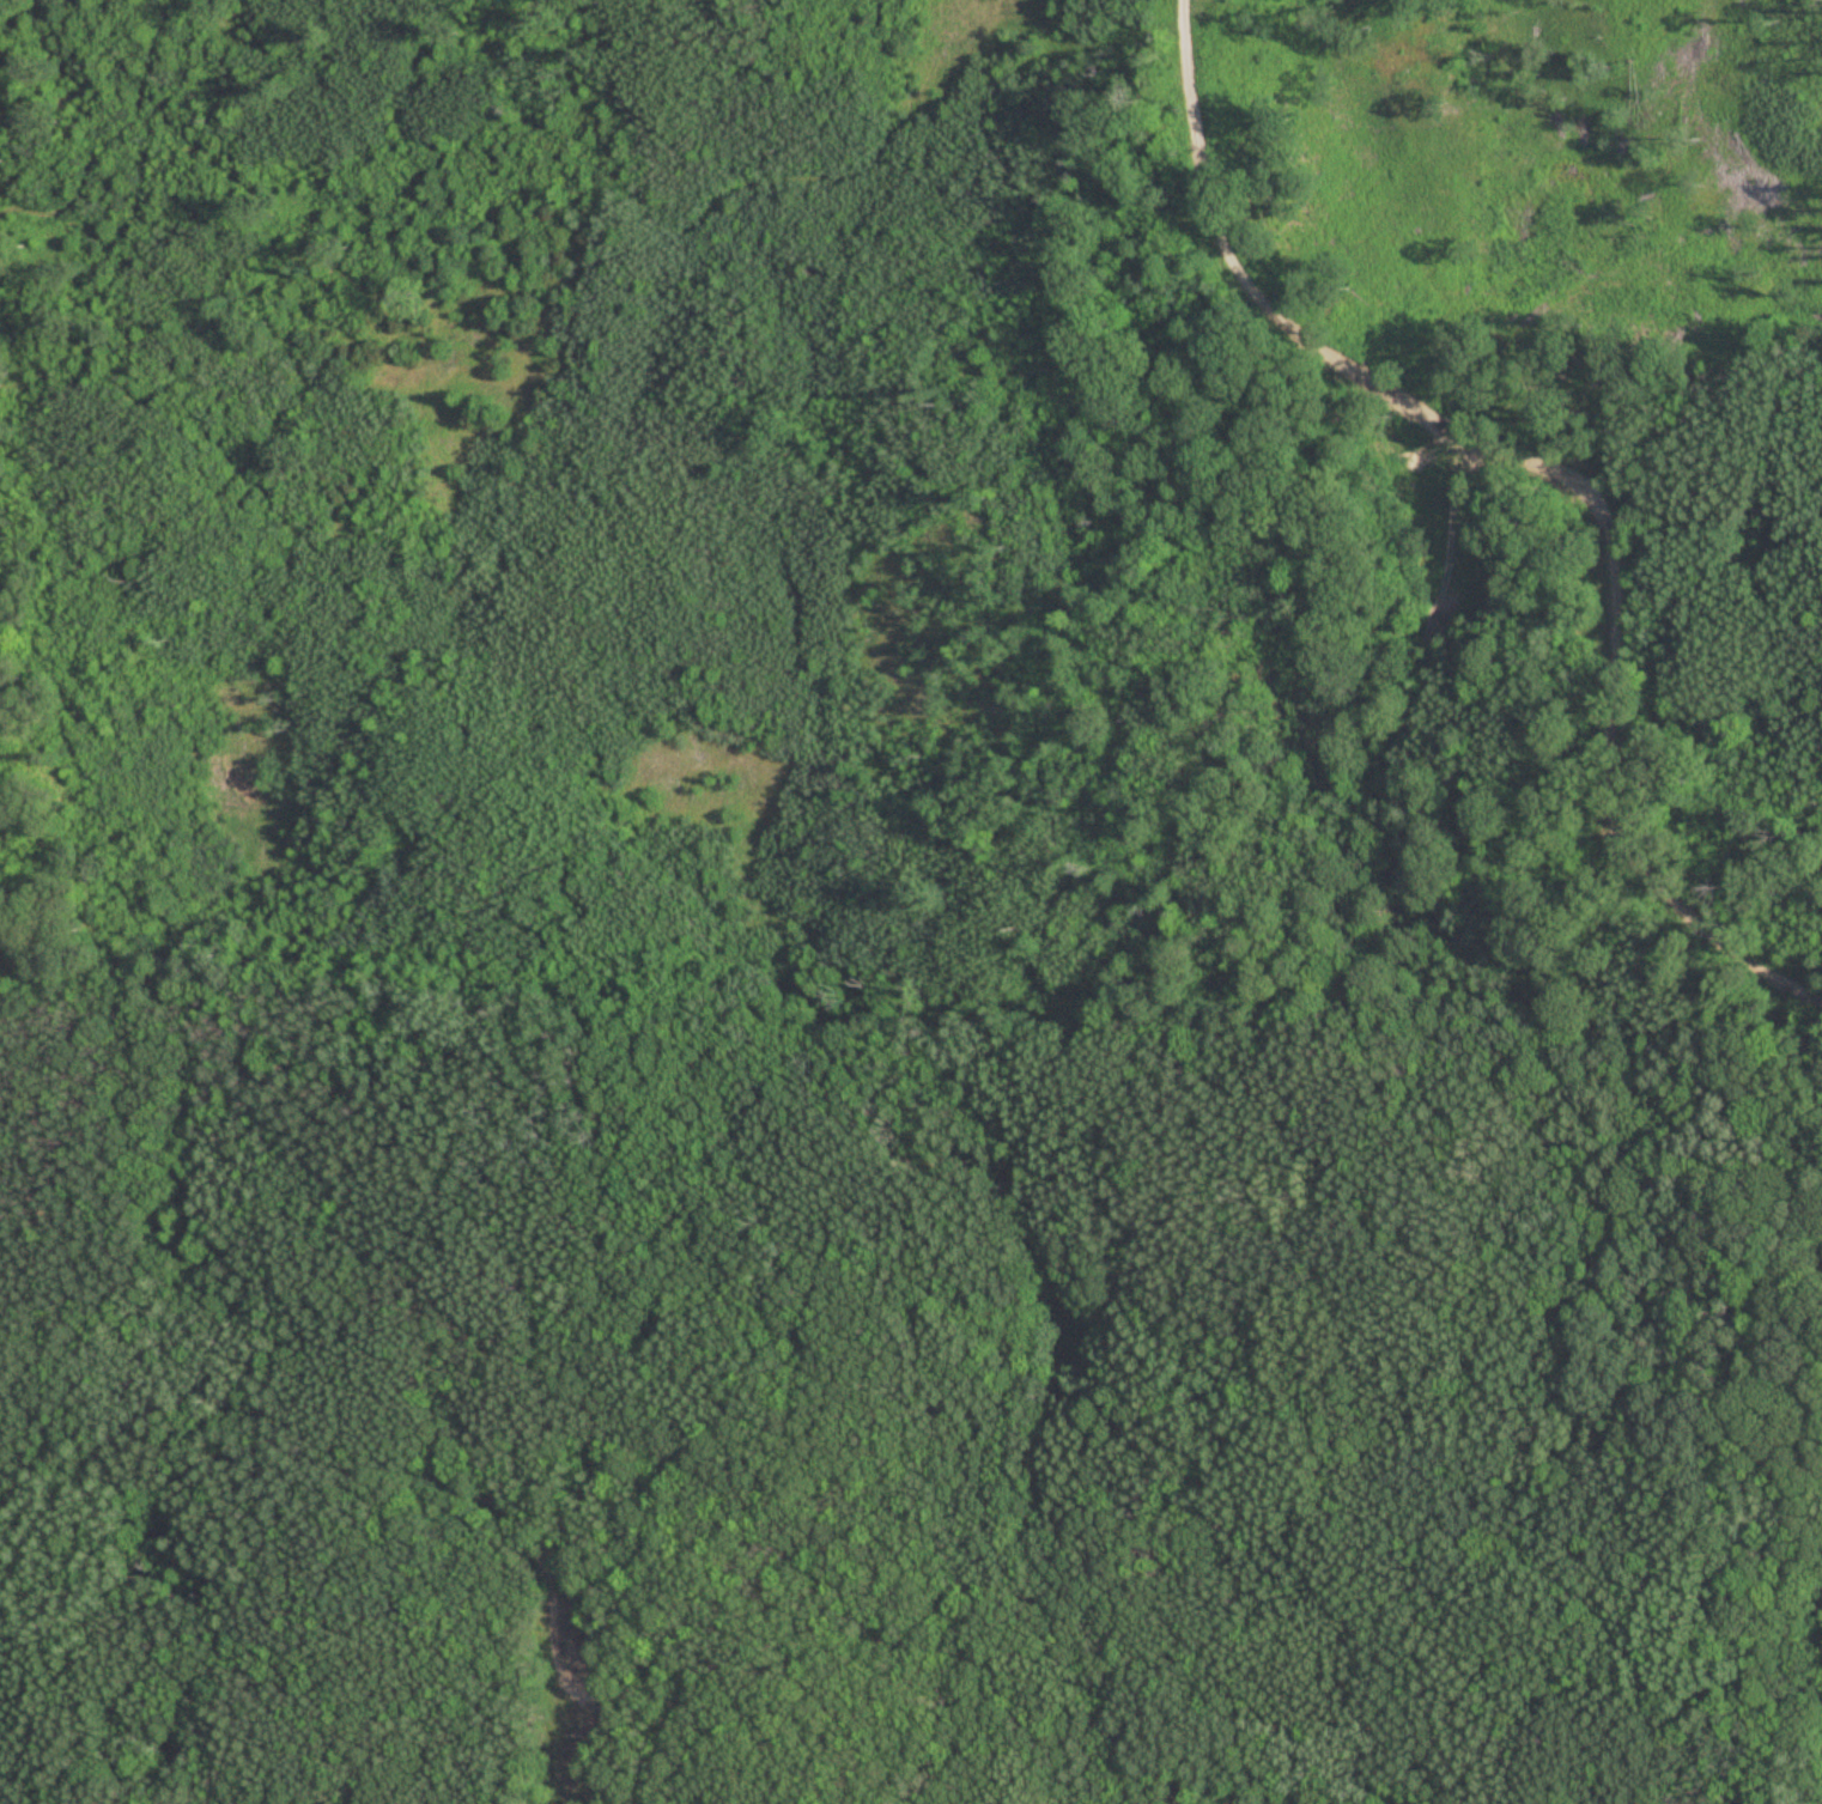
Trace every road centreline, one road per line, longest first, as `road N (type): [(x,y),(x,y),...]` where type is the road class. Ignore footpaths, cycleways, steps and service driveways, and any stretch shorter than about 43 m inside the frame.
road 1 (track): [(1821,997),(1753,966),(1671,898),(1609,809),(1618,666),(1610,533),(1601,504),(1581,481),(1390,400),(1225,263),(1196,120),(1185,0)]

